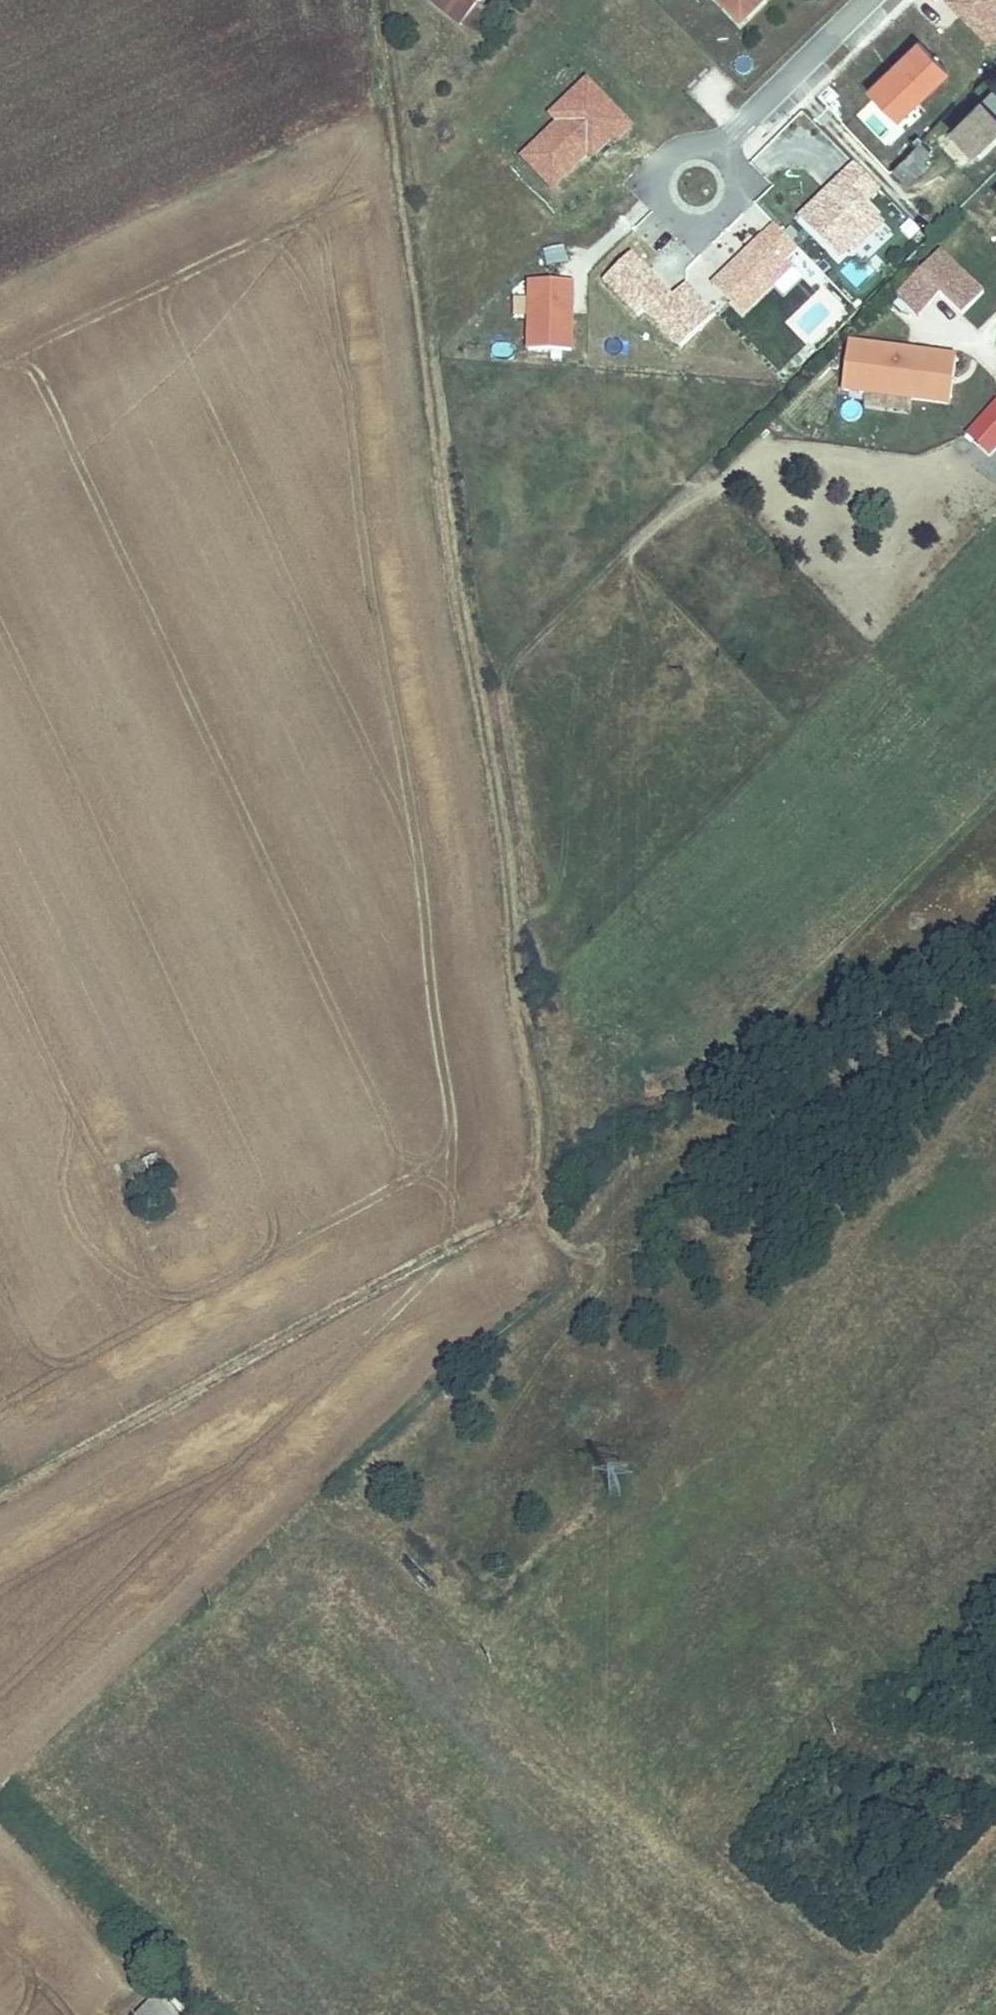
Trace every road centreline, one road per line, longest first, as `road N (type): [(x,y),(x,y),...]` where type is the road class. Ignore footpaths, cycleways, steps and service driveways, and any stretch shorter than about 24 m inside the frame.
road 1 (track): [(374,0),(435,444),(438,522),(466,644),(544,1156),(529,1195),(466,1244),(0,1498)]

